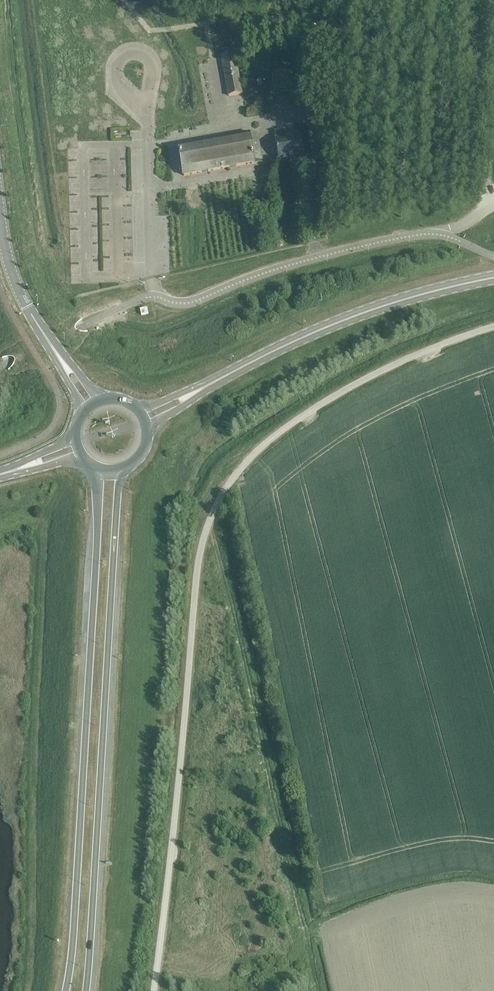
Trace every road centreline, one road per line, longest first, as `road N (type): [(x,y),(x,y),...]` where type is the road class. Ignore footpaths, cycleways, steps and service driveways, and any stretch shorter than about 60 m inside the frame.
road 1 (unclassified): [(151,990),(193,579),(223,490),(297,419),(378,371),(493,327)]
road 2 (unclassified): [(493,205),(438,234),(275,269),(196,301),(166,301),(149,283),(147,108)]
road 3 (trunk): [(85,990),(120,513)]
road 4 (trunk): [(94,543),(65,990)]
road 5 (primary): [(144,429),(298,343),(404,300)]
road 6 (primary): [(404,300),(376,300),(308,325),(194,383)]
road 7 (unclassified): [(97,400),(11,268)]
road 8 (trunk): [(18,478),(78,477),(89,496),(94,543)]

